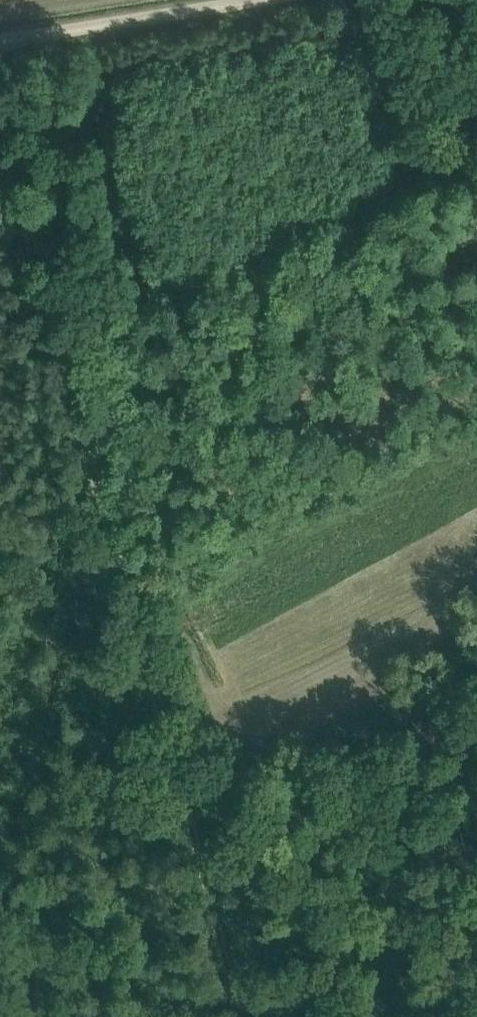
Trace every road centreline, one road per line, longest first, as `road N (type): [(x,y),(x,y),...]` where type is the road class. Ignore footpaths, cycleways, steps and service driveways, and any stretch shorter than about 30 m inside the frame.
road 1 (unclassified): [(247,0),(0,35)]

